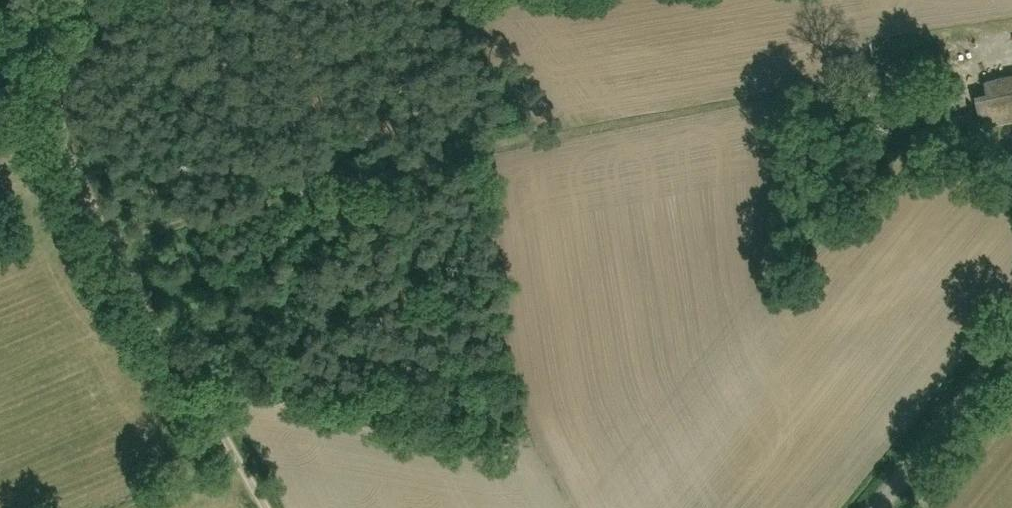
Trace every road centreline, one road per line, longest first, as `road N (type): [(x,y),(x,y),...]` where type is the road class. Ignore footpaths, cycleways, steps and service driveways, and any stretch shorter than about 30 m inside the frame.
road 1 (track): [(1011,27),(904,48),(876,67),(437,152),(336,164),(265,199),(117,246)]
road 2 (track): [(266,507),(66,151),(64,77),(78,47),(123,0)]
road 3 (unclassified): [(877,507),(1011,345)]
road 4 (track): [(433,0),(536,131)]

